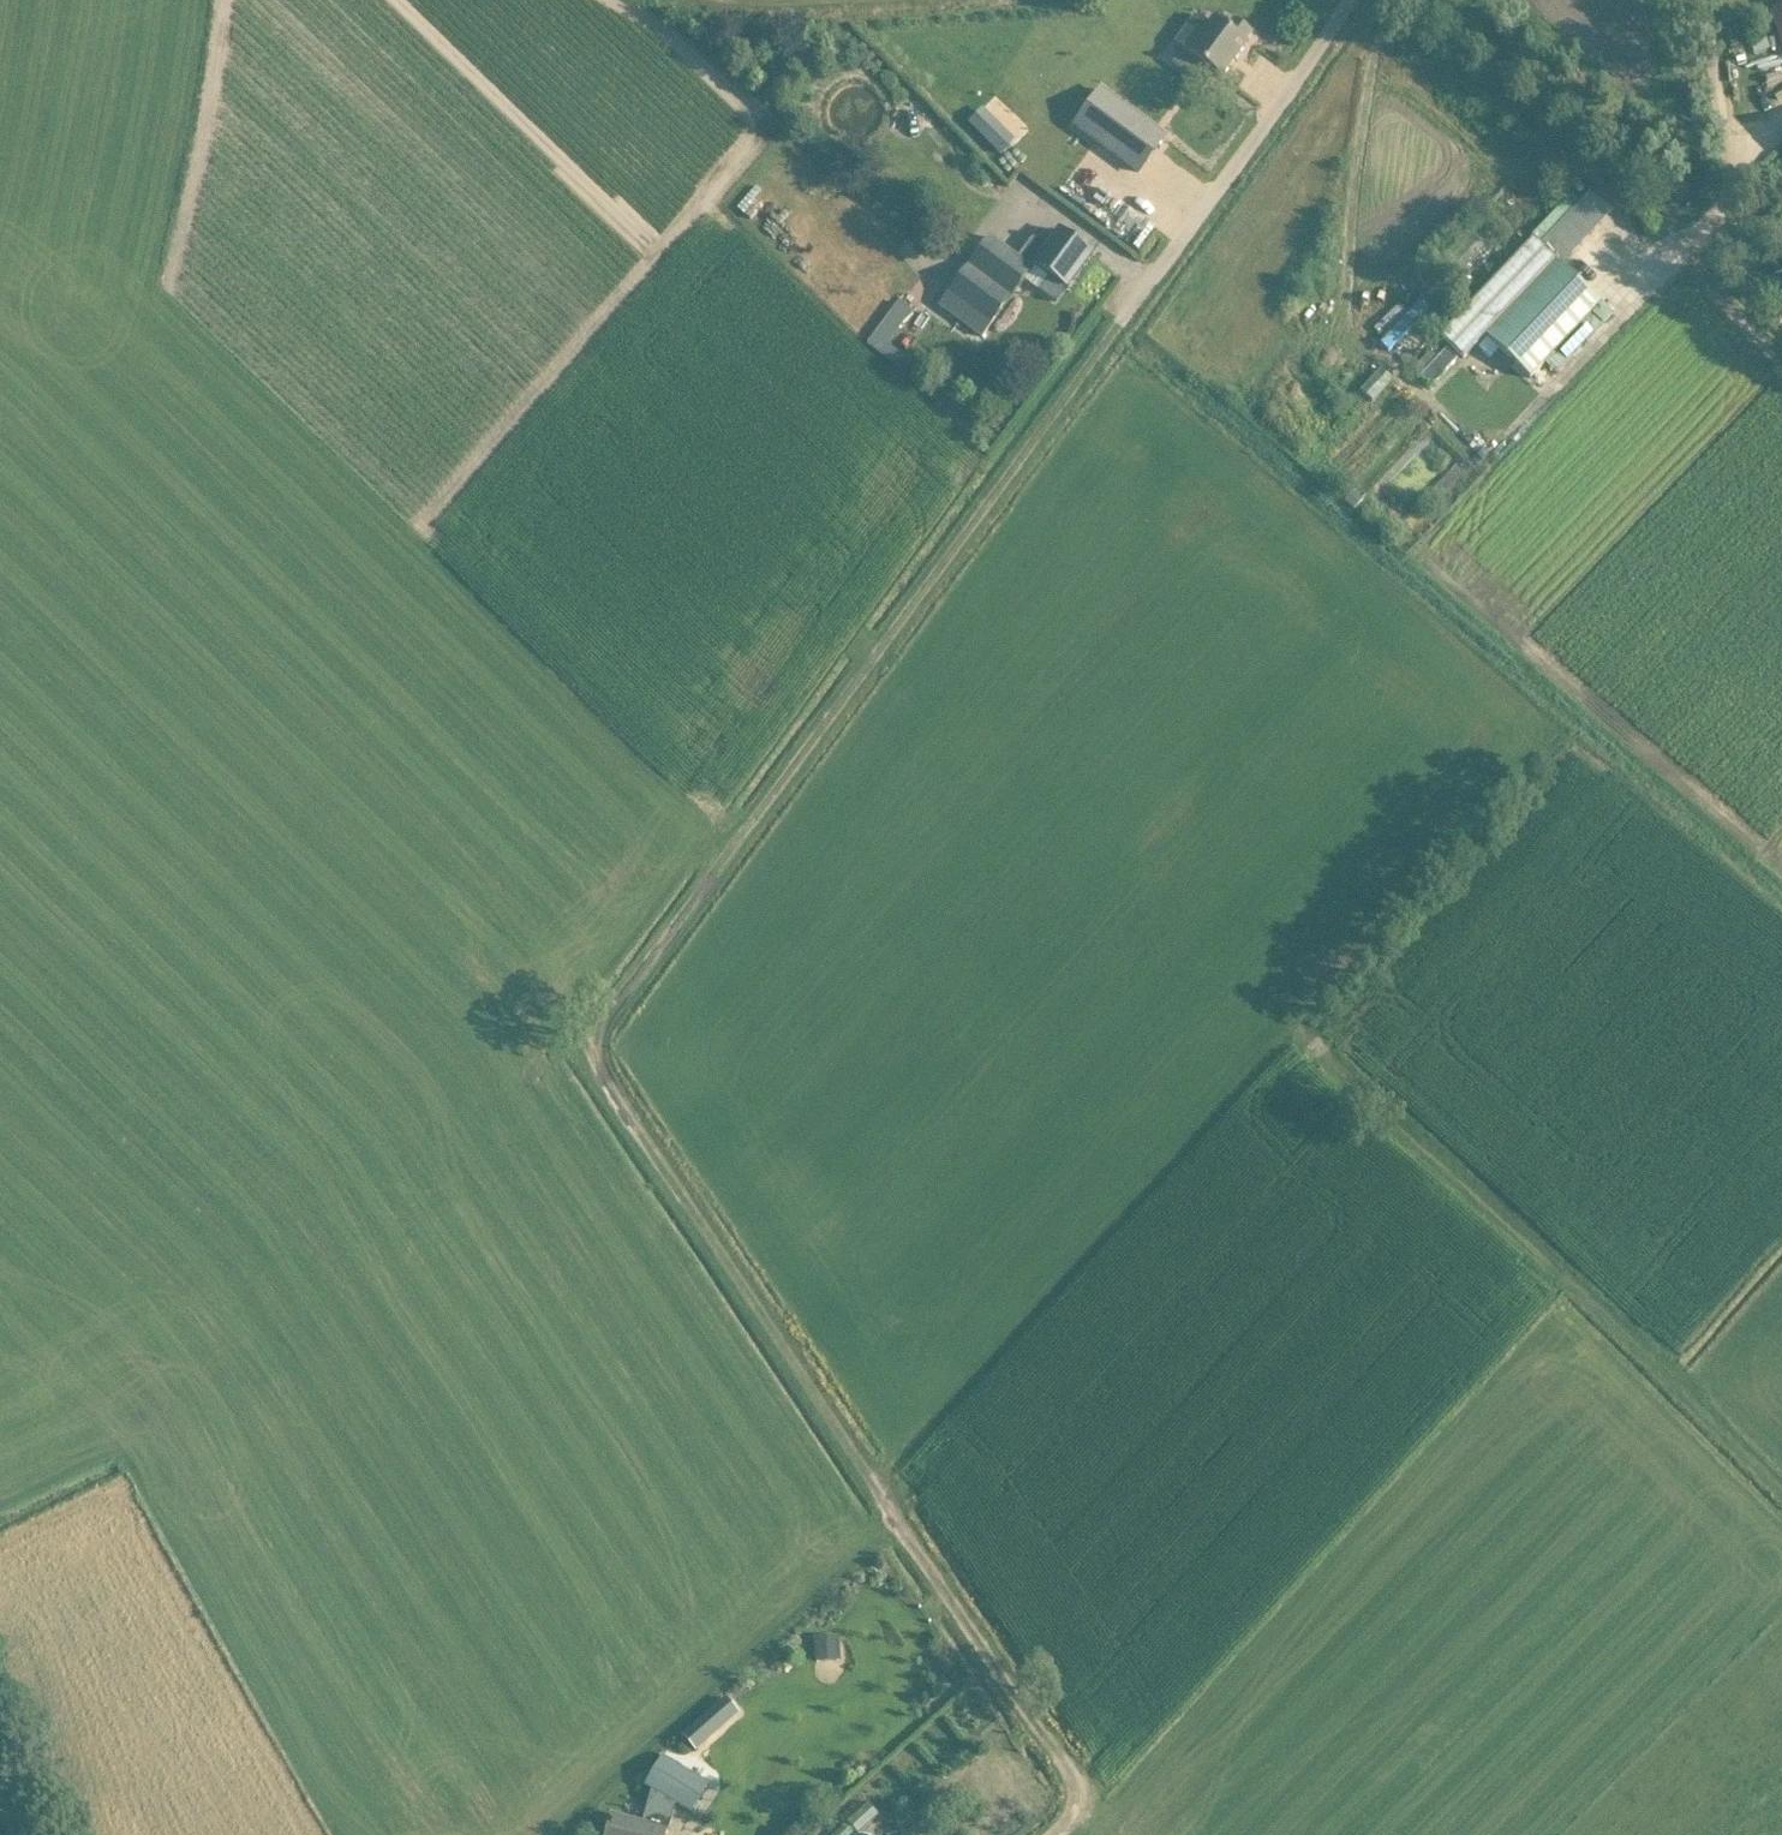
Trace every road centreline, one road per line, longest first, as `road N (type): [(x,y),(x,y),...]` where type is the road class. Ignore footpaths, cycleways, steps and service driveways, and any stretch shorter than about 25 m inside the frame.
road 1 (track): [(1060,1834),(1073,1812),(1071,1786),(607,1082),(609,1052),(1334,41),(1354,0)]
road 2 (track): [(1393,0),(1529,77),(1592,125),(1781,298)]
road 3 (unclassified): [(1730,244),(1701,0)]

